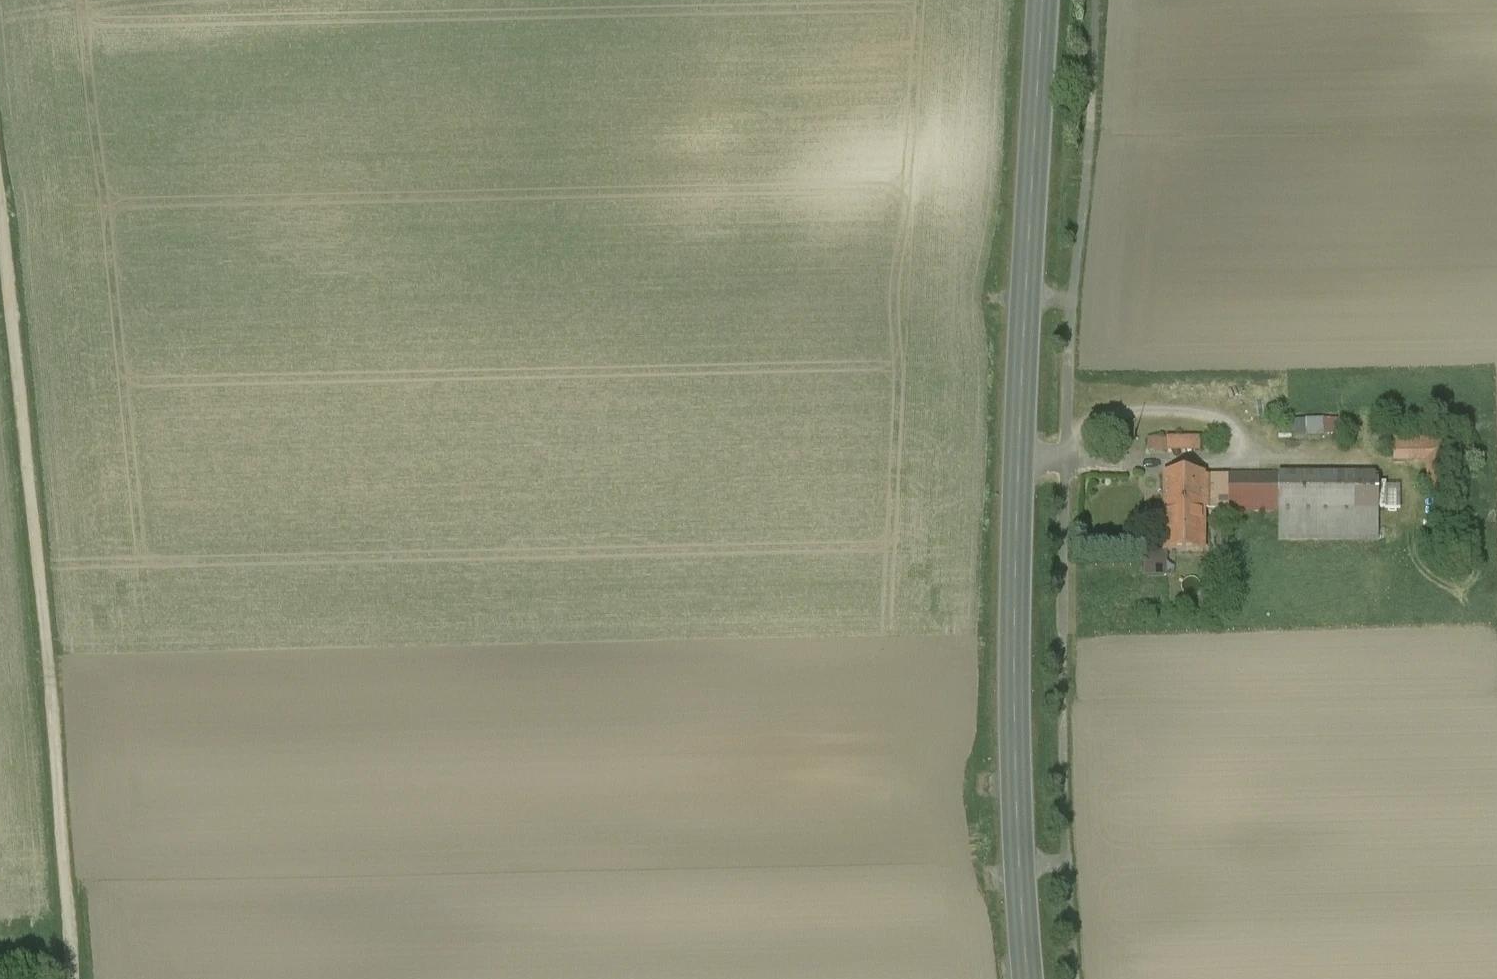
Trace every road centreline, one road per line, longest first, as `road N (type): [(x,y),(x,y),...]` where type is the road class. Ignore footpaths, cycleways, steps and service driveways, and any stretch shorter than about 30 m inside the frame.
road 1 (primary): [(1030,978),(1014,625),(1043,0)]
road 2 (unclassified): [(74,978),(48,630),(0,203)]

